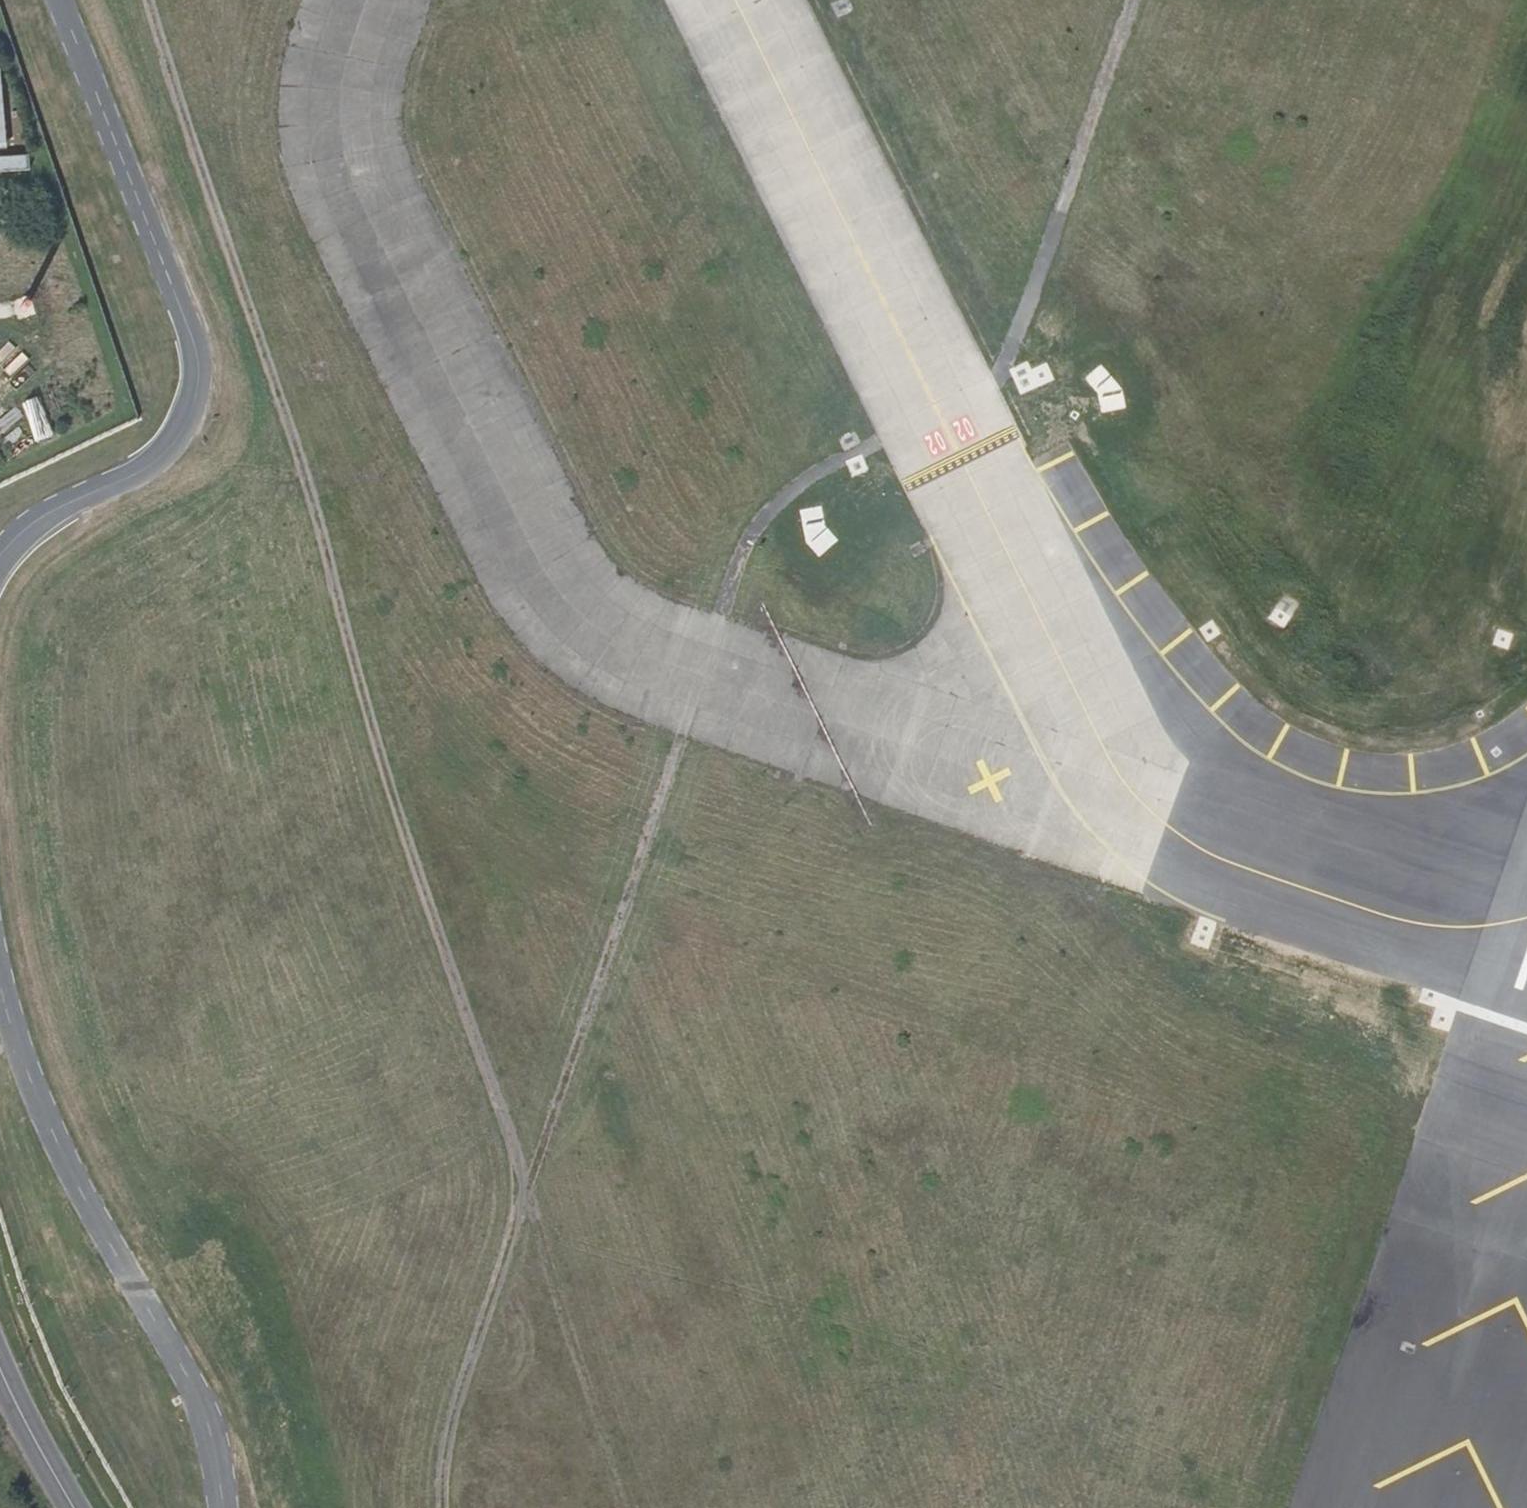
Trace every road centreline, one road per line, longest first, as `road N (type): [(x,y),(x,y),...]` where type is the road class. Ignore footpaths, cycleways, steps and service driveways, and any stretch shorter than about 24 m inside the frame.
road 1 (track): [(147,0),(295,448),(398,821),(527,1195),(452,1413),(443,1507)]
road 2 (unclassified): [(73,1507),(0,1367)]

